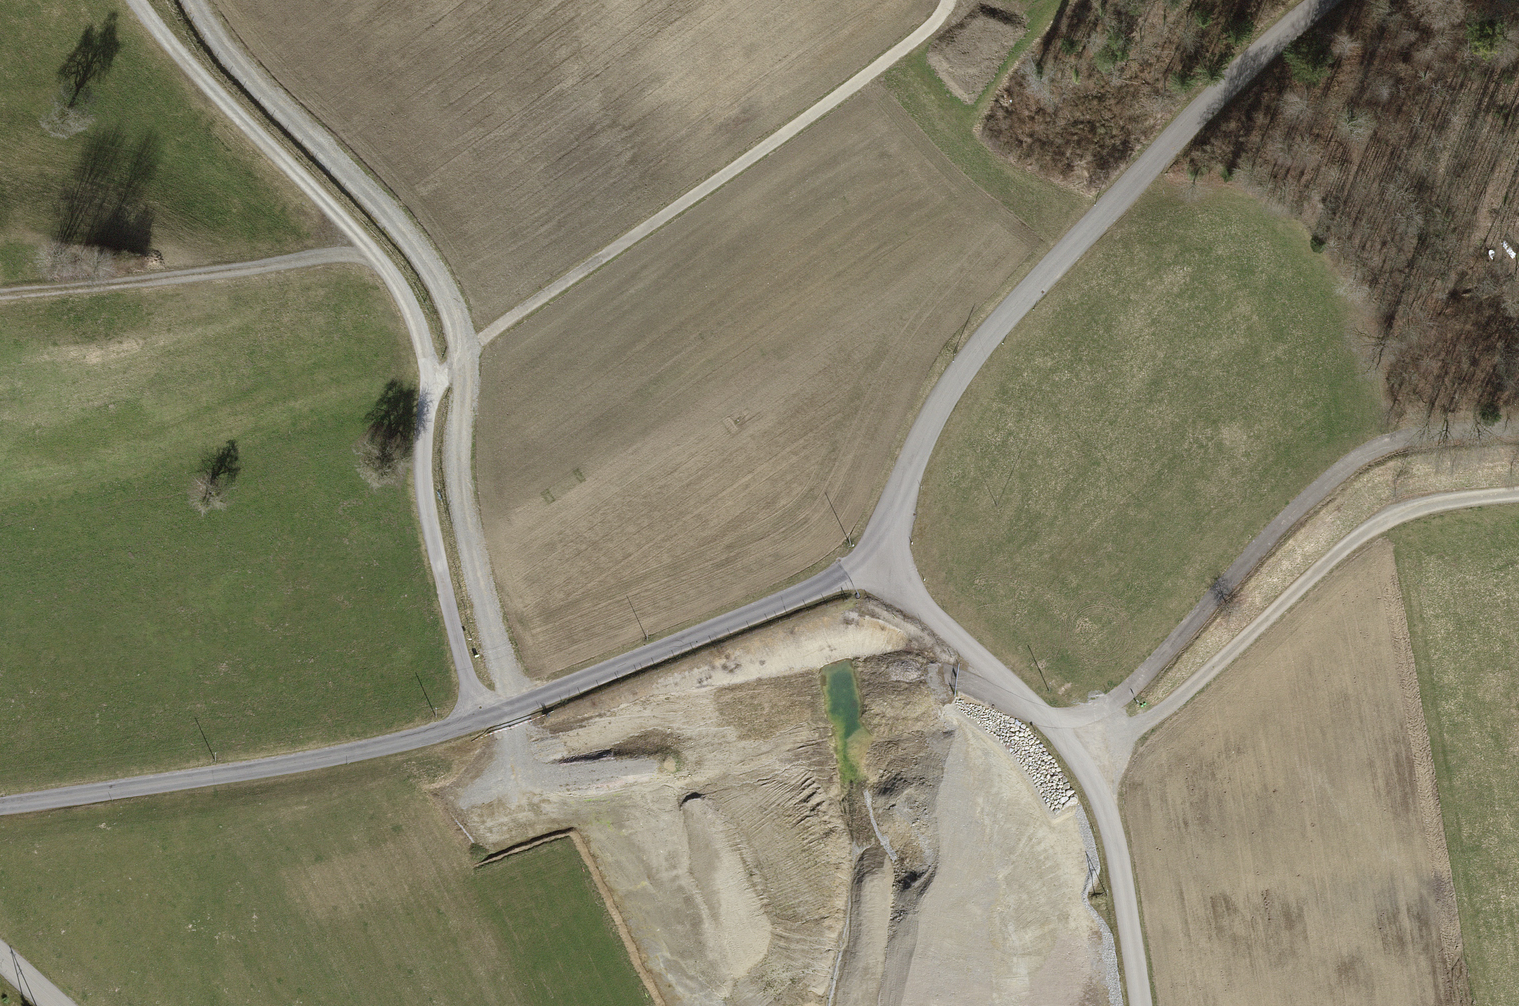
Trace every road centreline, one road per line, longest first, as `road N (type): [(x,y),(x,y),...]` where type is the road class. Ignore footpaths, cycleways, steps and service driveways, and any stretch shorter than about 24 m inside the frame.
road 1 (track): [(475,720),(425,500),(424,434),(437,386),(494,331),(836,103),(939,20),(946,0)]
road 2 (unclassified): [(0,807),(376,755),(843,575),(883,570)]
road 3 (unclassified): [(883,570),(896,499),(950,387),(1142,175),(1202,93),(1269,27),(1315,0)]
road 4 (track): [(1065,744),(1168,657),(1332,483),(1390,445),(1518,426)]
road 5 (unclassified): [(883,570),(1044,719),(1098,784),(1118,850),(1142,1005)]
road 6 (track): [(1098,784),(1150,724),(1367,538),(1416,516),(1518,501)]
road 7 (track): [(437,386),(402,294),(133,0)]
road 8 (track): [(0,298),(372,258)]

